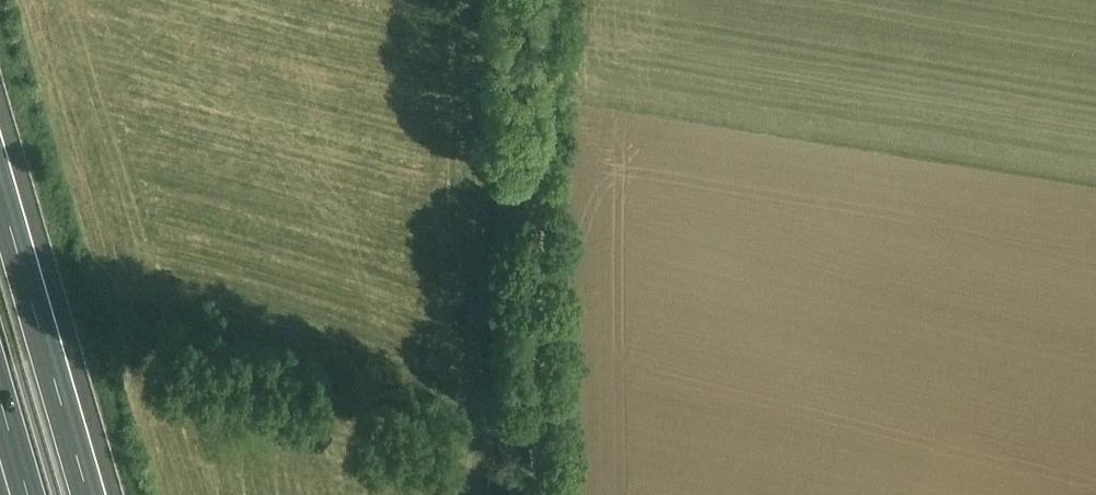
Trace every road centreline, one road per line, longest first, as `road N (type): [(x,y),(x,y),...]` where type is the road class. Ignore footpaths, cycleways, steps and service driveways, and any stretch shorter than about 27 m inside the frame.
road 1 (unclassified): [(560,494),(561,0)]
road 2 (motorway): [(89,494),(0,188)]

